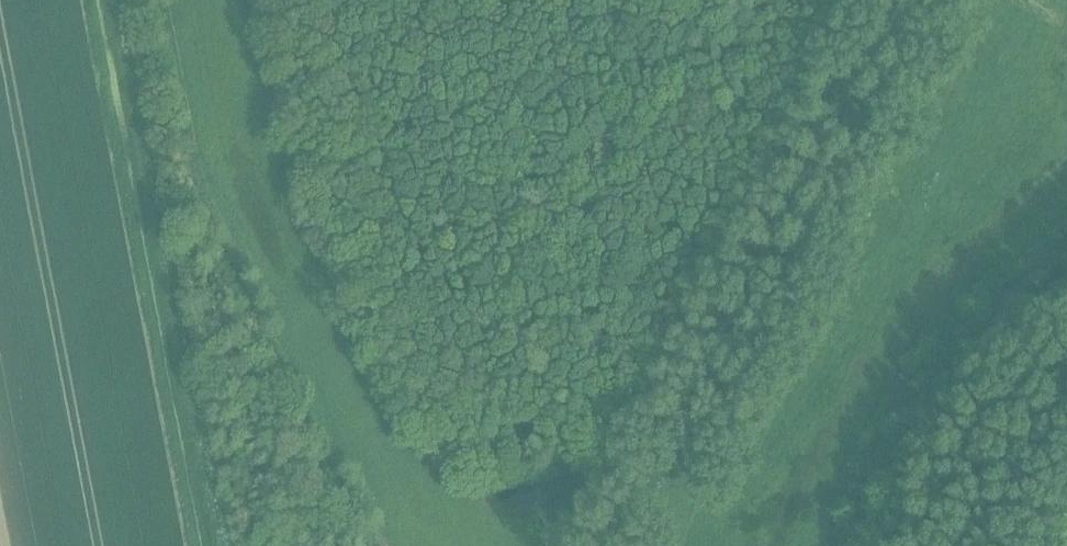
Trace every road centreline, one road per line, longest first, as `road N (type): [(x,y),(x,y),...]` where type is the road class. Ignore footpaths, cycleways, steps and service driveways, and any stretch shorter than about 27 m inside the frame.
road 1 (track): [(111,0),(216,545)]
road 2 (track): [(877,545),(920,399),(1066,262)]

